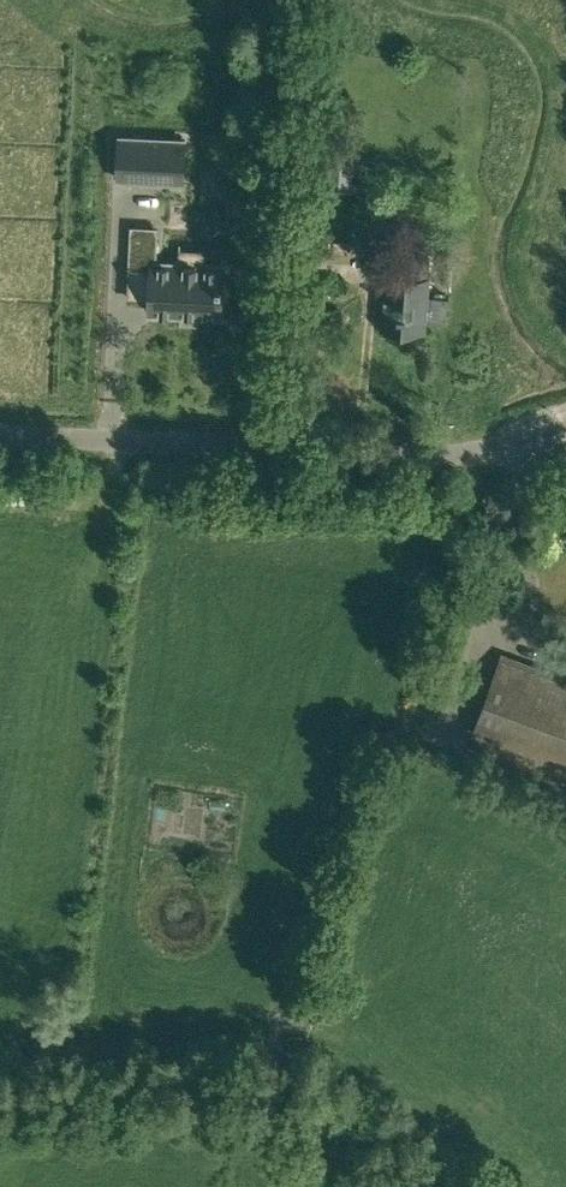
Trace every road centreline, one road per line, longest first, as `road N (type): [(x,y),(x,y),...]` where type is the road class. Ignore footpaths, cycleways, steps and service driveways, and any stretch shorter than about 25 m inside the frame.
road 1 (unclassified): [(565,427),(487,459),(0,439)]

